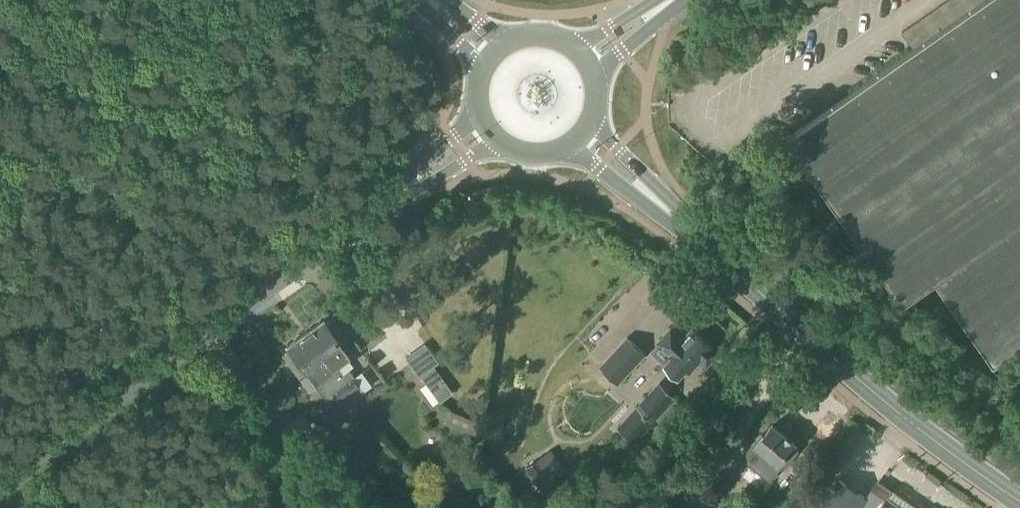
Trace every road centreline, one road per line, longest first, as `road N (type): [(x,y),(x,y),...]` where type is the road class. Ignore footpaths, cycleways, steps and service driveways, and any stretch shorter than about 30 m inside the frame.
road 1 (primary): [(1019,498),(919,428),(576,135)]
road 2 (unclassified): [(0,477),(364,215)]
road 3 (unclassified): [(364,215),(501,141)]
road 4 (unclassified): [(480,112),(364,215)]

